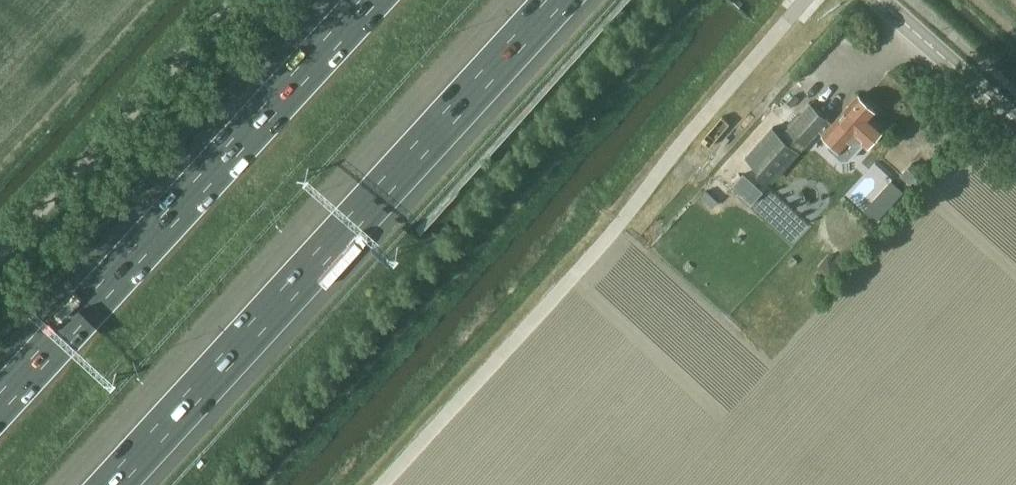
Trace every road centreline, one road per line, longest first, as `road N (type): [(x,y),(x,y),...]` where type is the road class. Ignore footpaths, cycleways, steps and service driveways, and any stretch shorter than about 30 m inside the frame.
road 1 (motorway): [(114,484),(558,0)]
road 2 (track): [(804,0),(627,215),(383,484)]
road 3 (motorway): [(370,0),(0,402)]
road 4 (track): [(0,253),(233,0)]
road 5 (secondary): [(1015,123),(878,0)]

